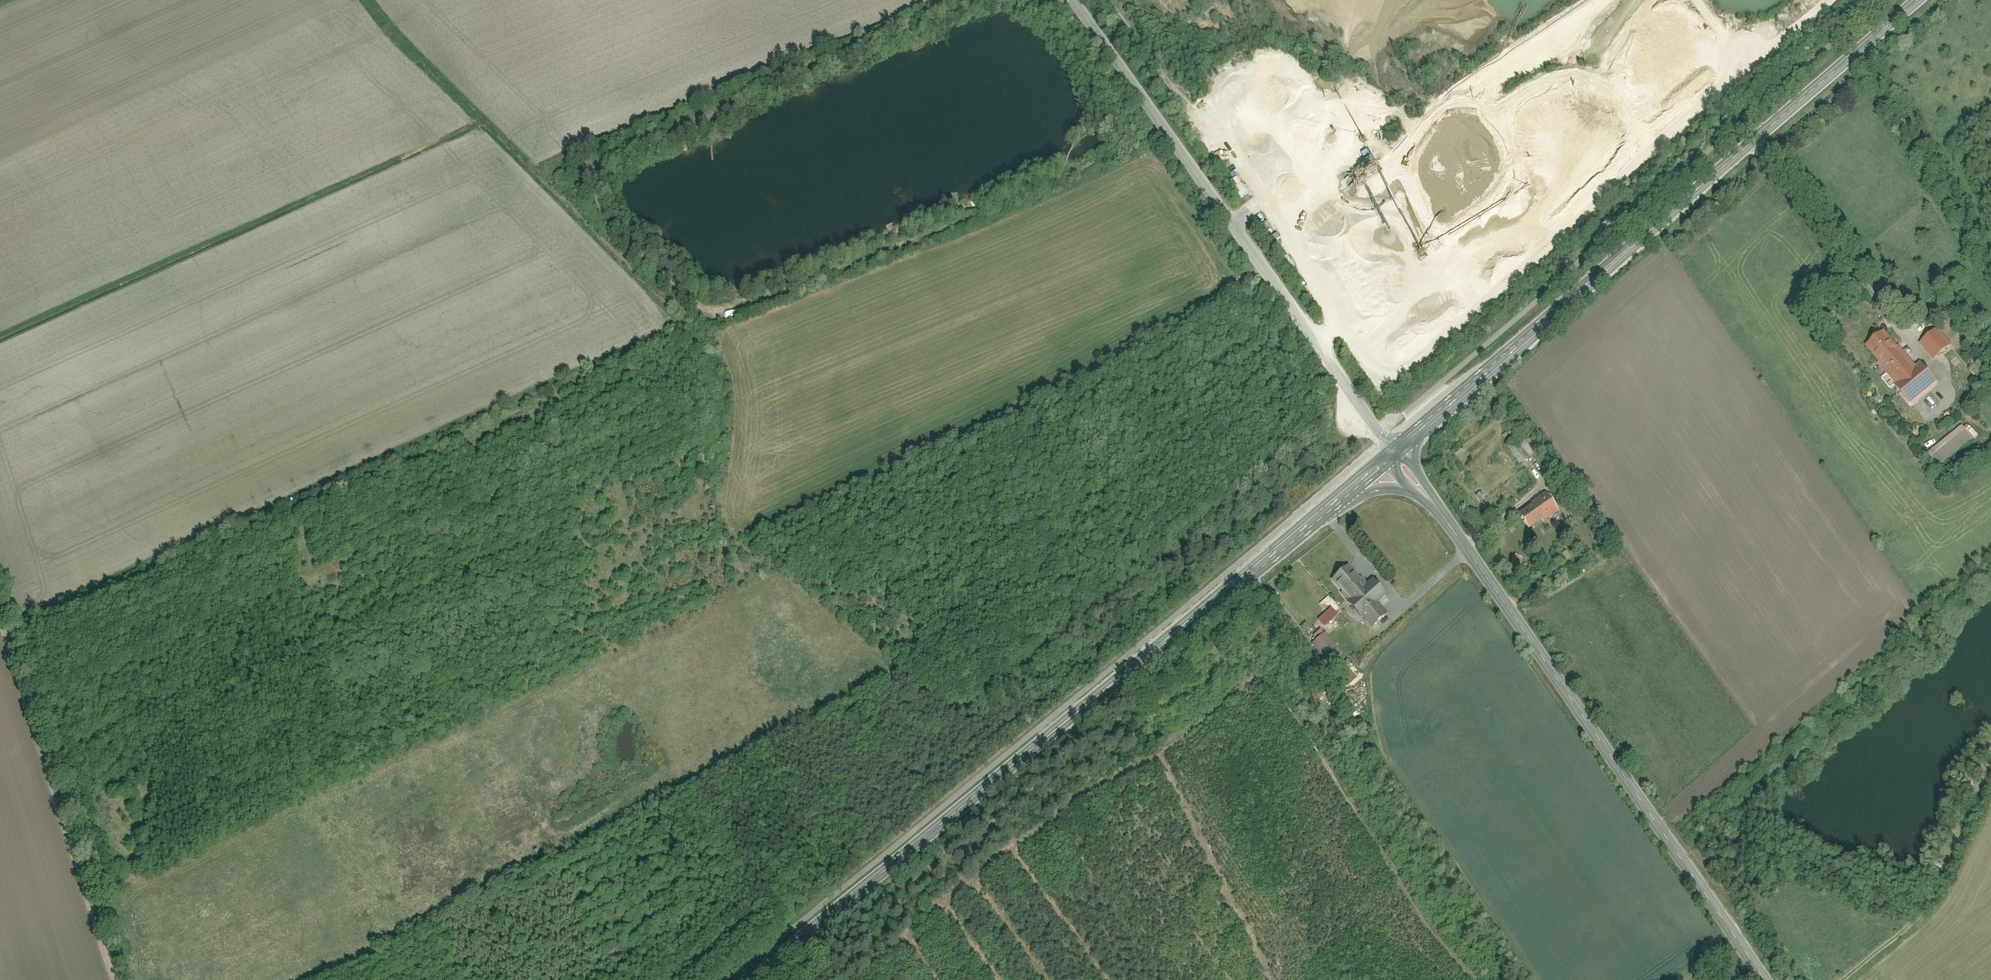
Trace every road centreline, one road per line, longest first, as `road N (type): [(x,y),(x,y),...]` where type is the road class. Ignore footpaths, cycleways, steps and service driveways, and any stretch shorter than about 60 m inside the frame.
road 1 (tertiary): [(751,979),(1395,452)]
road 2 (tertiary): [(1395,452),(1921,0)]
road 3 (unclassified): [(1771,979),(1395,452)]
road 4 (unclassified): [(1395,452),(1074,0)]
road 5 (track): [(119,979),(0,605)]

